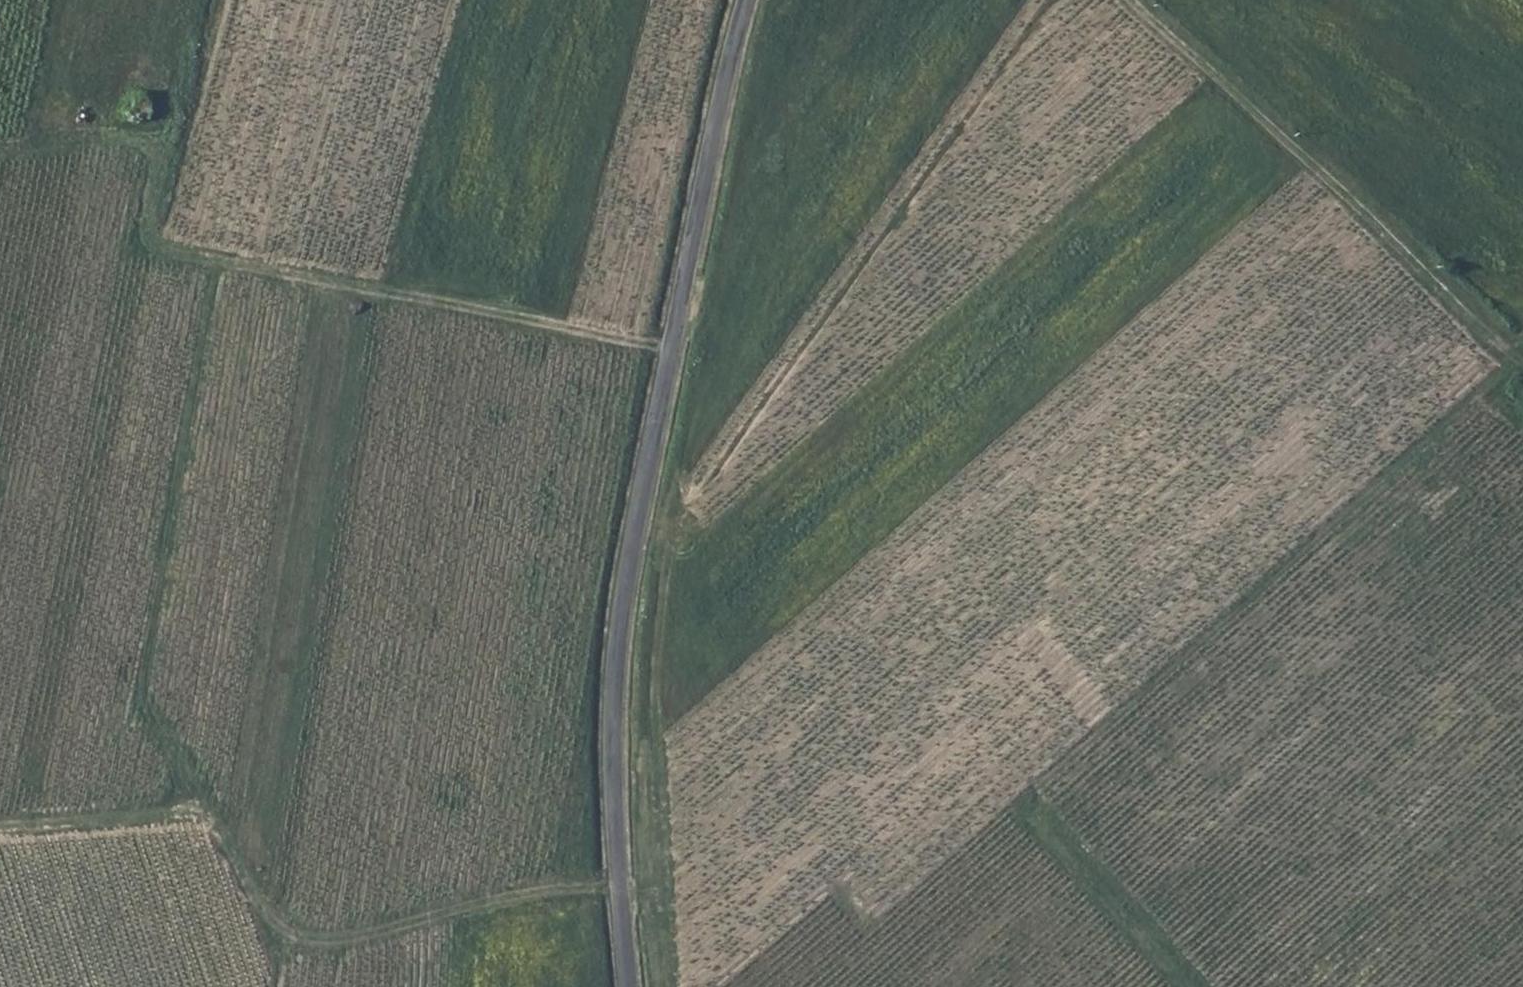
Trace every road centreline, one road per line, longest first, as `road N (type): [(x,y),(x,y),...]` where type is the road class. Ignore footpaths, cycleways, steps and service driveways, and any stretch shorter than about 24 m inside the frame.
road 1 (unclassified): [(627,986),(616,749),(623,611),(706,170),(749,0)]
road 2 (track): [(1134,0),(1522,371)]

